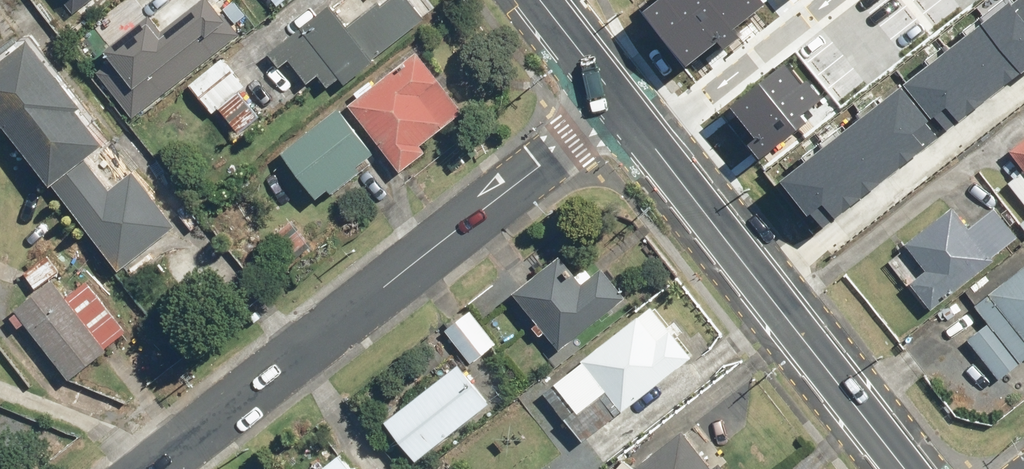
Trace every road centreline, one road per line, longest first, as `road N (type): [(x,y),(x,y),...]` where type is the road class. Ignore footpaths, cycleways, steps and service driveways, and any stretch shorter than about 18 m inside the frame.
road 1 (tertiary): [(149,468),(620,105)]
road 2 (tertiary): [(620,105),(904,468)]
road 3 (tertiary): [(539,0),(620,105)]

